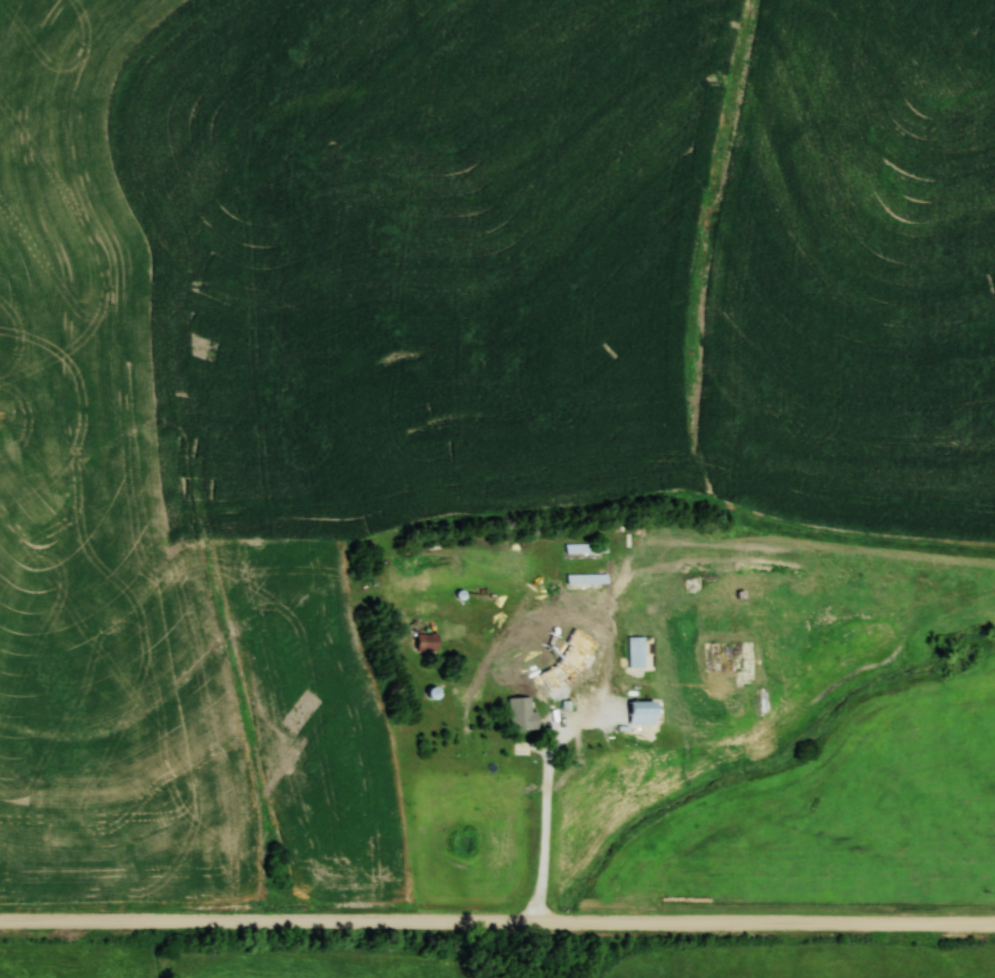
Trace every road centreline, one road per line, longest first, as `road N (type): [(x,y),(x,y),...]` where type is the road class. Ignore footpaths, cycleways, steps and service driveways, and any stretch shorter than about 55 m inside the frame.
road 1 (residential): [(994,928),(0,925)]

